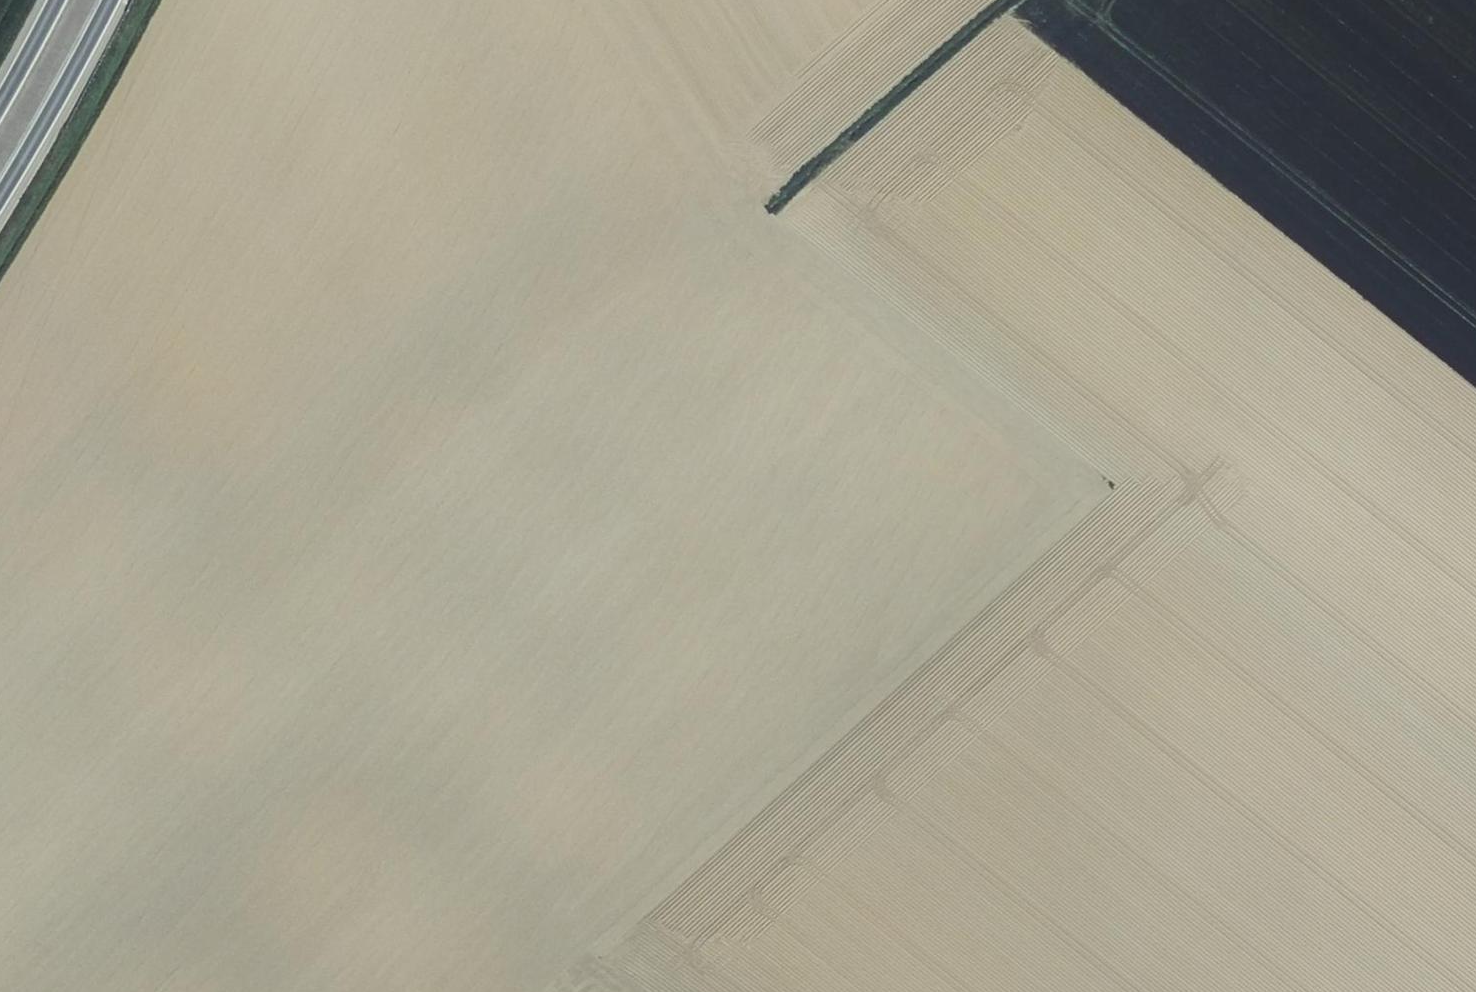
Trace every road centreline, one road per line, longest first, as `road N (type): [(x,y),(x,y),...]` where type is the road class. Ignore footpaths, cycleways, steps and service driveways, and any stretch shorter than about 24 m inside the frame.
road 1 (secondary): [(0,203),(111,0)]

